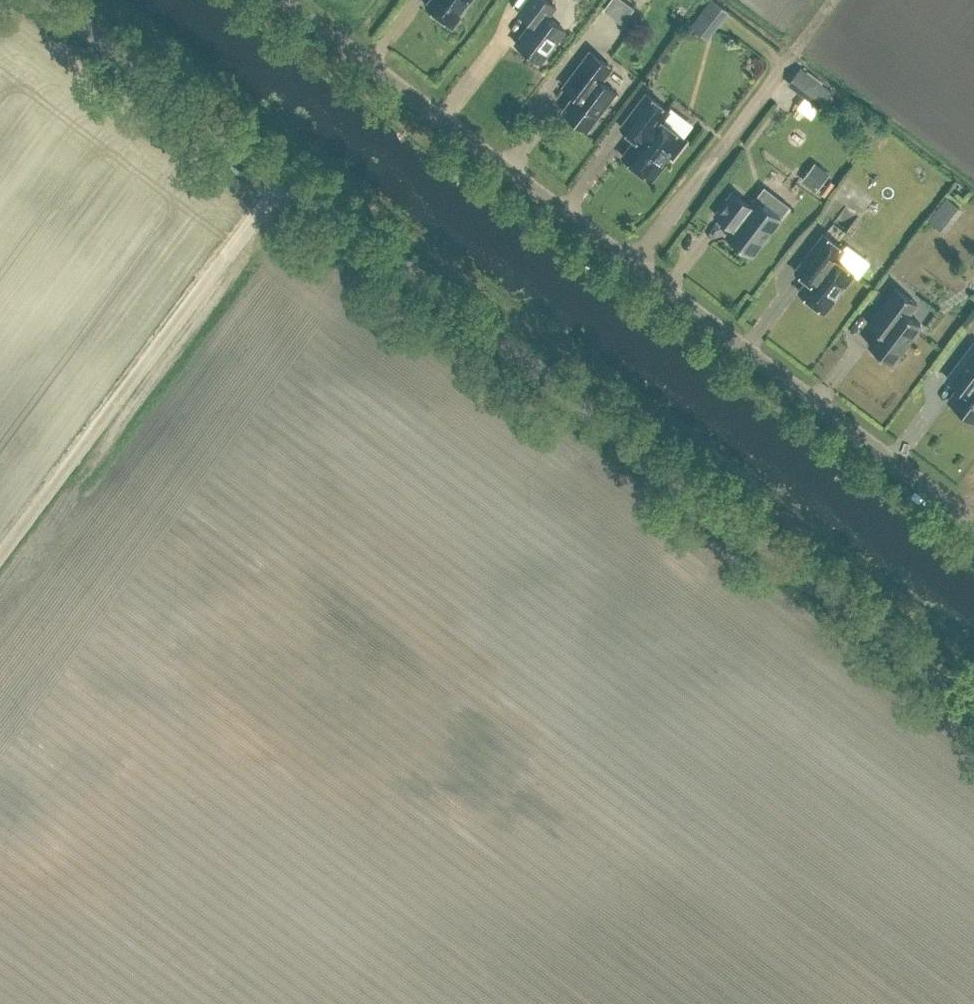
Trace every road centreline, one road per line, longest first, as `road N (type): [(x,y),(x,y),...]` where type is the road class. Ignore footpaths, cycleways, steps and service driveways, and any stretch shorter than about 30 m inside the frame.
road 1 (tertiary): [(973,701),(52,0)]
road 2 (unclassified): [(973,523),(285,0)]

